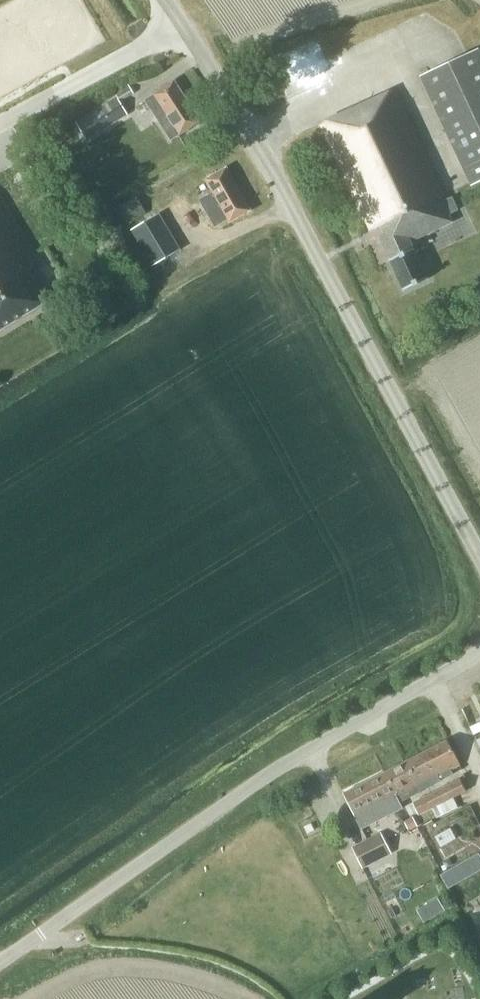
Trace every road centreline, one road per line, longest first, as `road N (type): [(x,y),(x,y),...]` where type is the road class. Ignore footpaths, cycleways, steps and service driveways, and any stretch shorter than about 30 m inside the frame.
road 1 (unclassified): [(479,555),(248,126),(165,0)]
road 2 (unclassified): [(0,960),(264,776),(479,649)]

